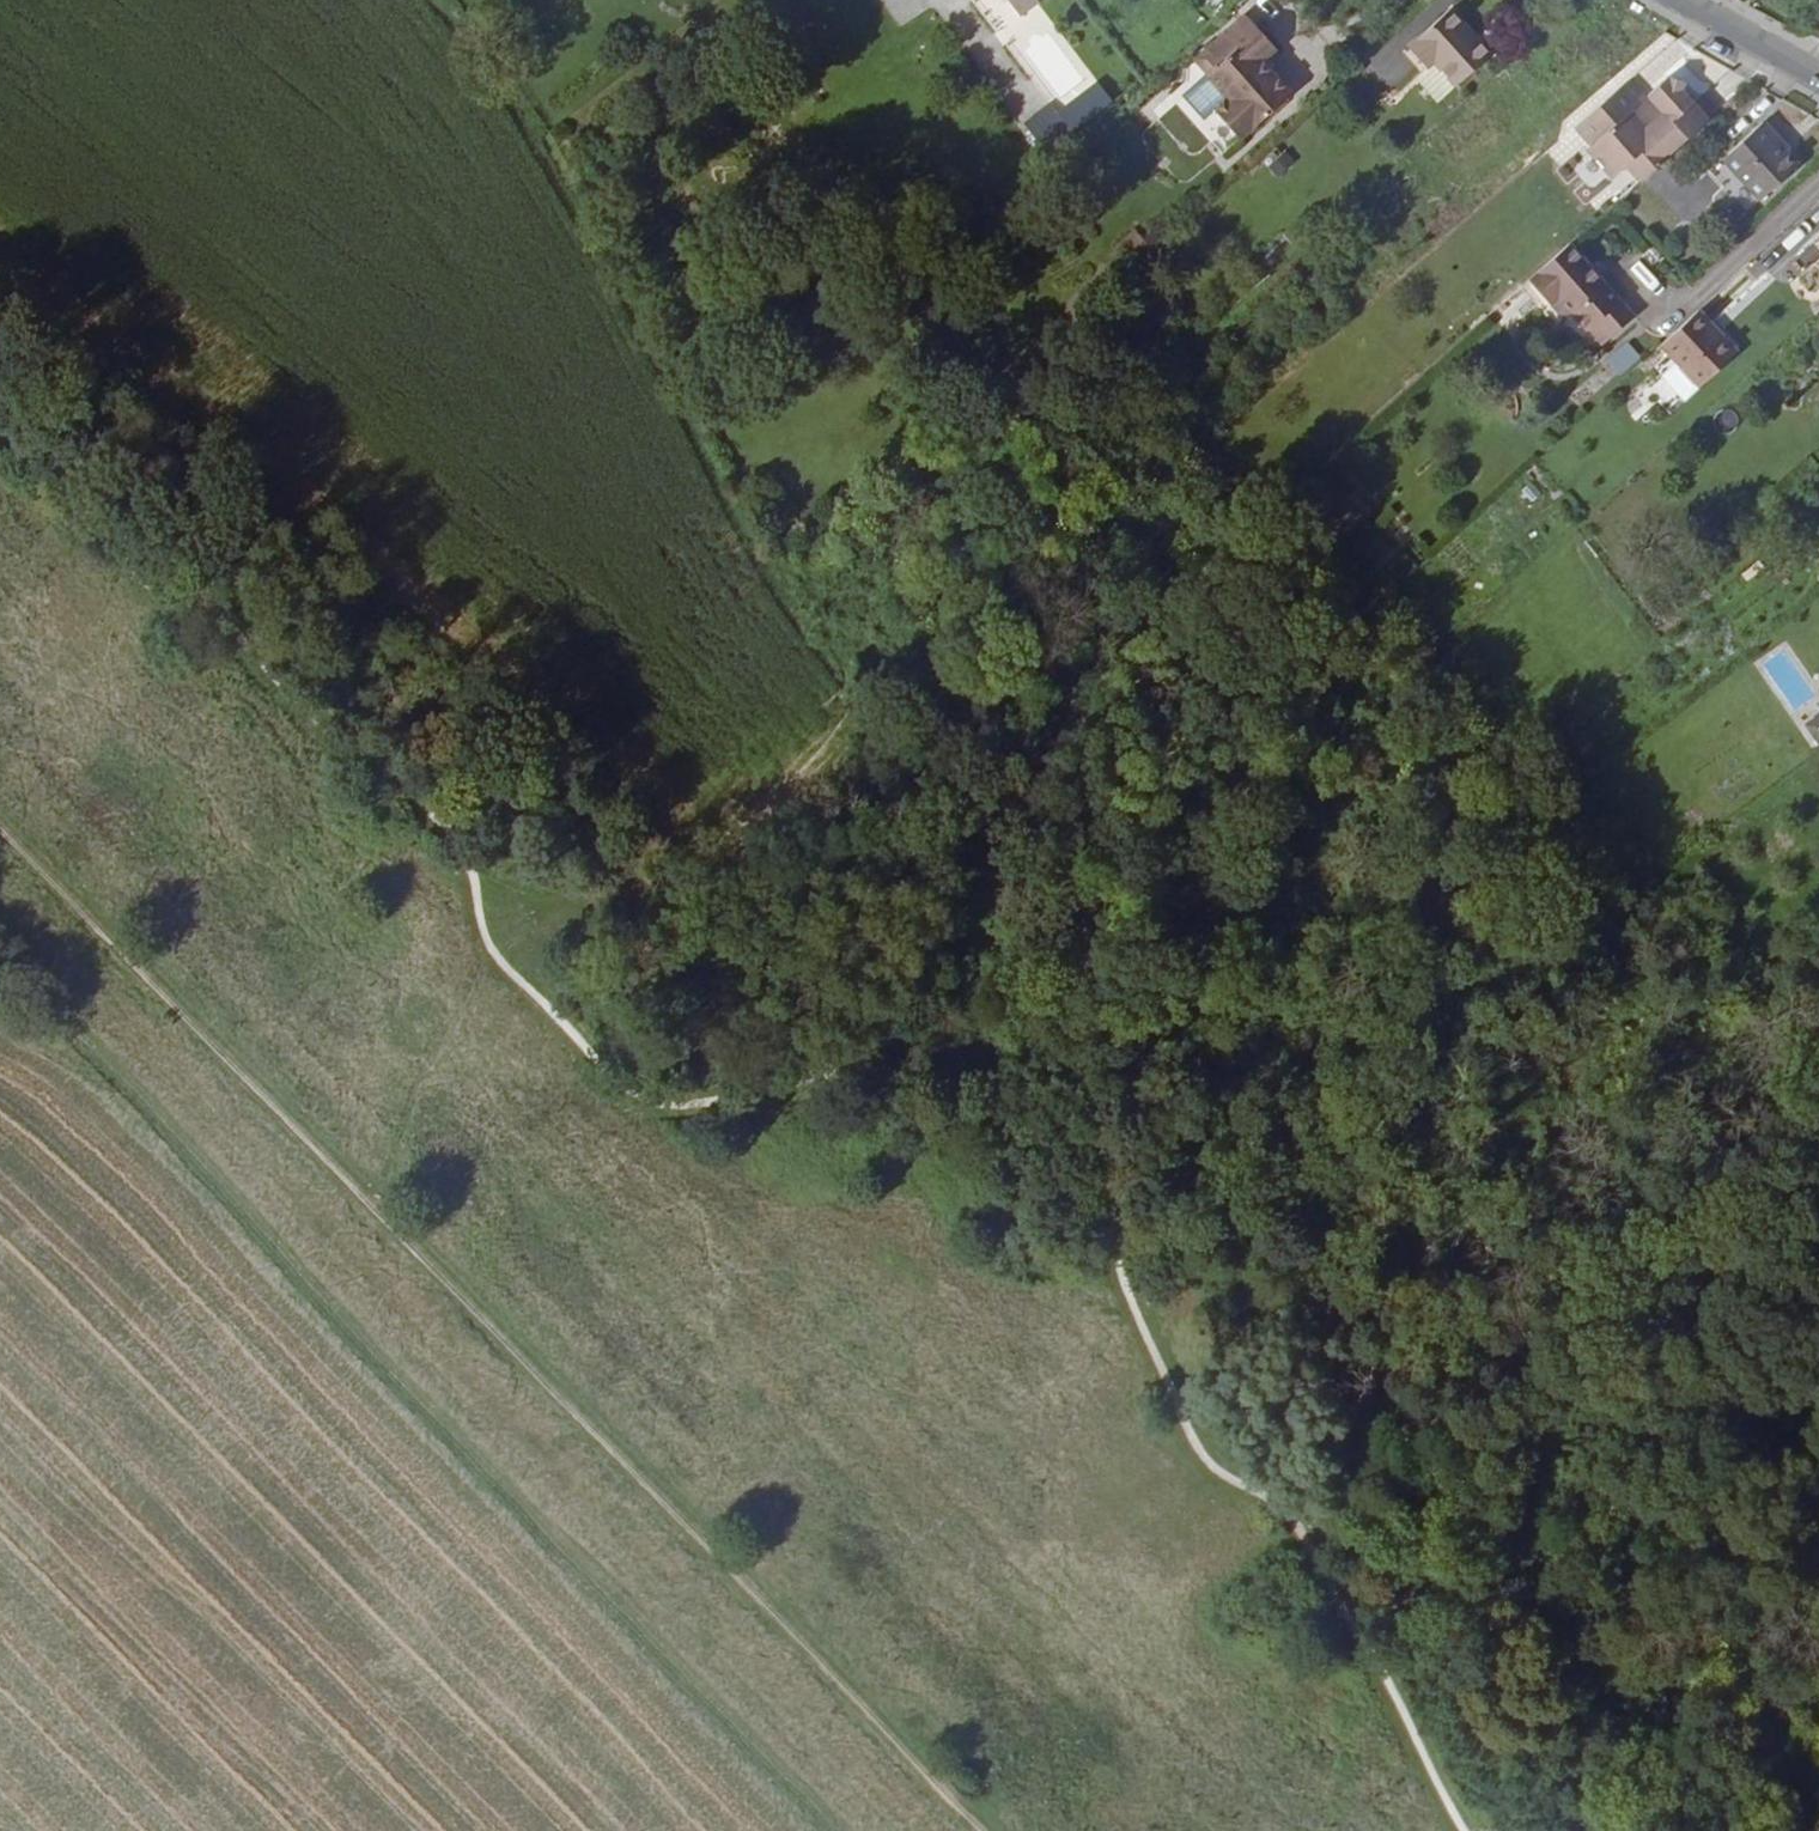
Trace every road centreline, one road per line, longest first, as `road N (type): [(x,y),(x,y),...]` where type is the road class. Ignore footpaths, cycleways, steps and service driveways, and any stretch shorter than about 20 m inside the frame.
road 1 (track): [(979,1830),(805,1644),(0,831)]
road 2 (tertiary): [(1818,79),(1680,0)]

